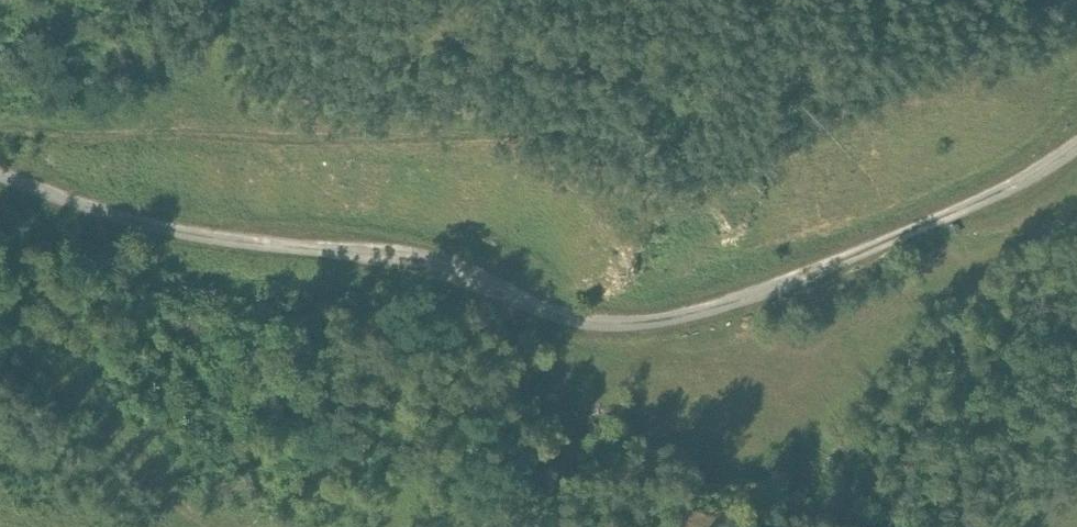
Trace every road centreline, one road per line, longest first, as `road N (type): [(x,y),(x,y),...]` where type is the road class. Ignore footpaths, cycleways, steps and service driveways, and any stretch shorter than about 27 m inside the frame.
road 1 (track): [(0,128),(325,139),(636,129),(665,124),(717,88),(748,36),(758,0)]
road 2 (track): [(106,424),(58,316),(0,230)]
road 3 (track): [(222,526),(149,476),(106,424)]
road 4 (track): [(0,327),(106,424)]

